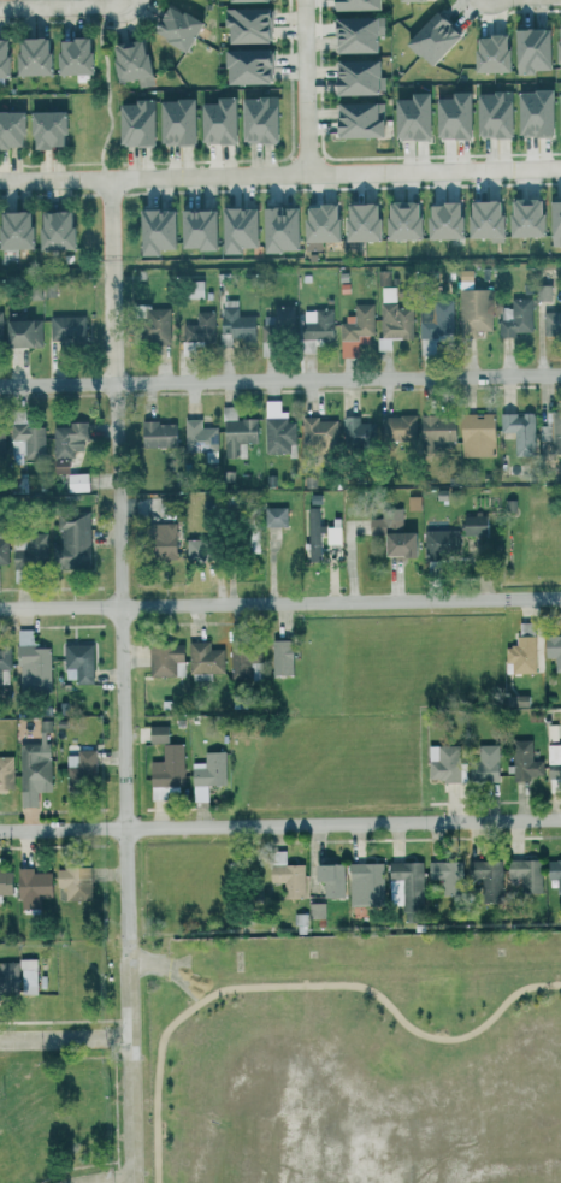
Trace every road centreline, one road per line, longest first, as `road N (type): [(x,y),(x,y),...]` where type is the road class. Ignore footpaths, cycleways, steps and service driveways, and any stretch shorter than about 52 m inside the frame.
road 1 (residential): [(113,384),(129,1182)]
road 2 (residential): [(0,180),(560,168)]
road 3 (residential): [(0,830),(560,818)]
road 4 (residential): [(0,386),(560,375)]
road 5 (residential): [(0,608),(560,598)]
road 6 (residential): [(108,178),(113,384)]
road 7 (residential): [(304,0),(308,173)]
road 8 (residential): [(0,9),(127,0)]
road 9 (residential): [(0,1043),(126,1041)]

